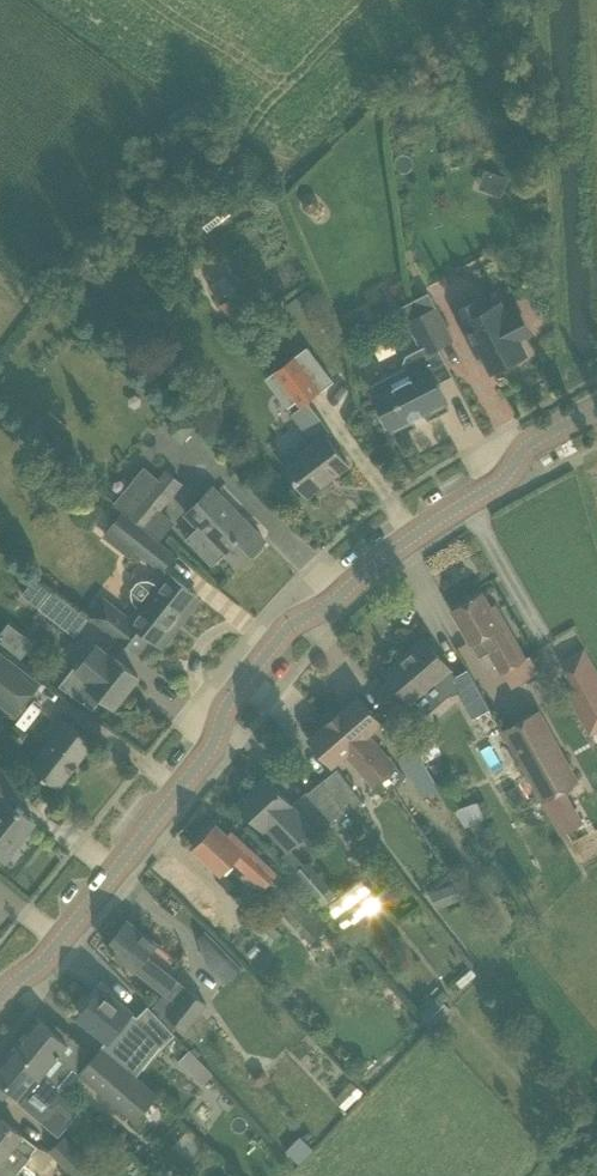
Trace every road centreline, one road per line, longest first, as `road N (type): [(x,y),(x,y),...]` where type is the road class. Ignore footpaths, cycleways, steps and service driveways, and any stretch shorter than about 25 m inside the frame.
road 1 (tertiary): [(0,995),(41,961),(208,750),(224,707),(289,625),(500,479),(529,443),(596,408)]

